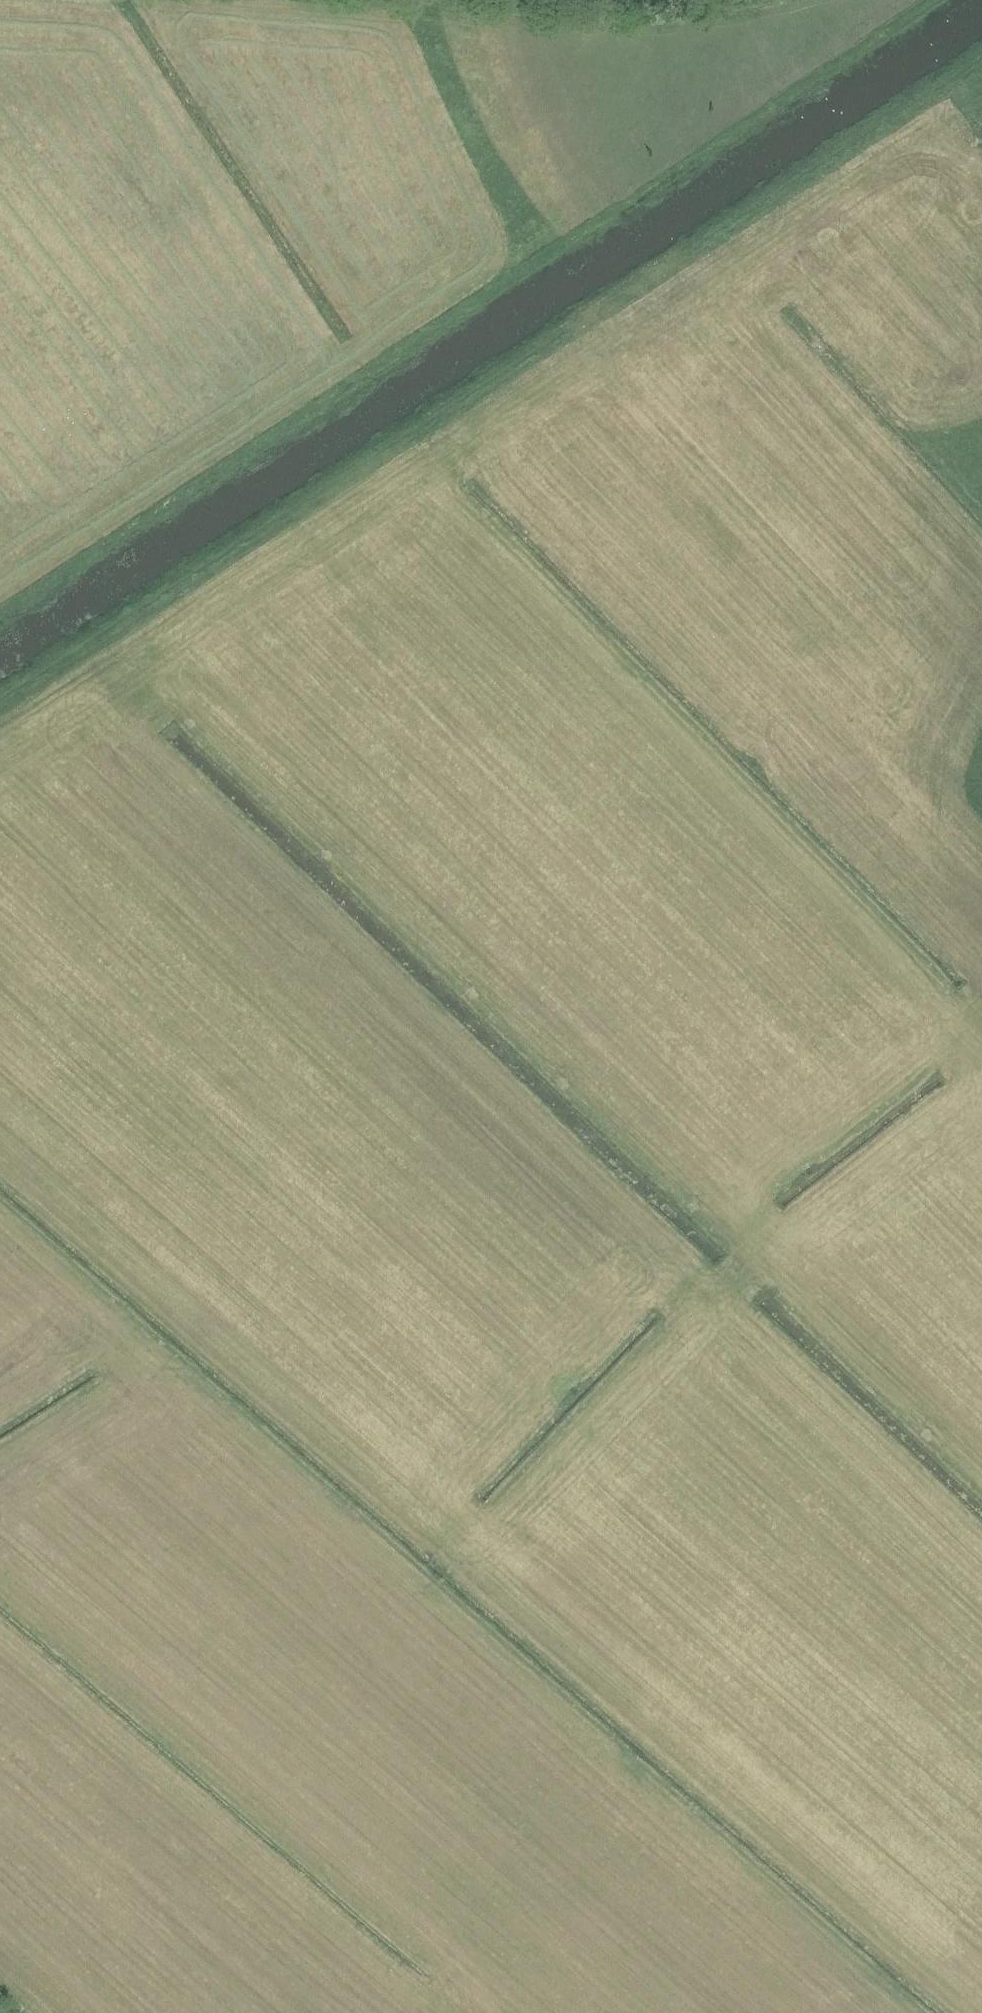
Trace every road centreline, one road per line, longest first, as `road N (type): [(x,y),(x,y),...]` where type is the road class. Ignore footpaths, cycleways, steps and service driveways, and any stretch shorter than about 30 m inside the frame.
road 1 (track): [(0,706),(981,59)]

